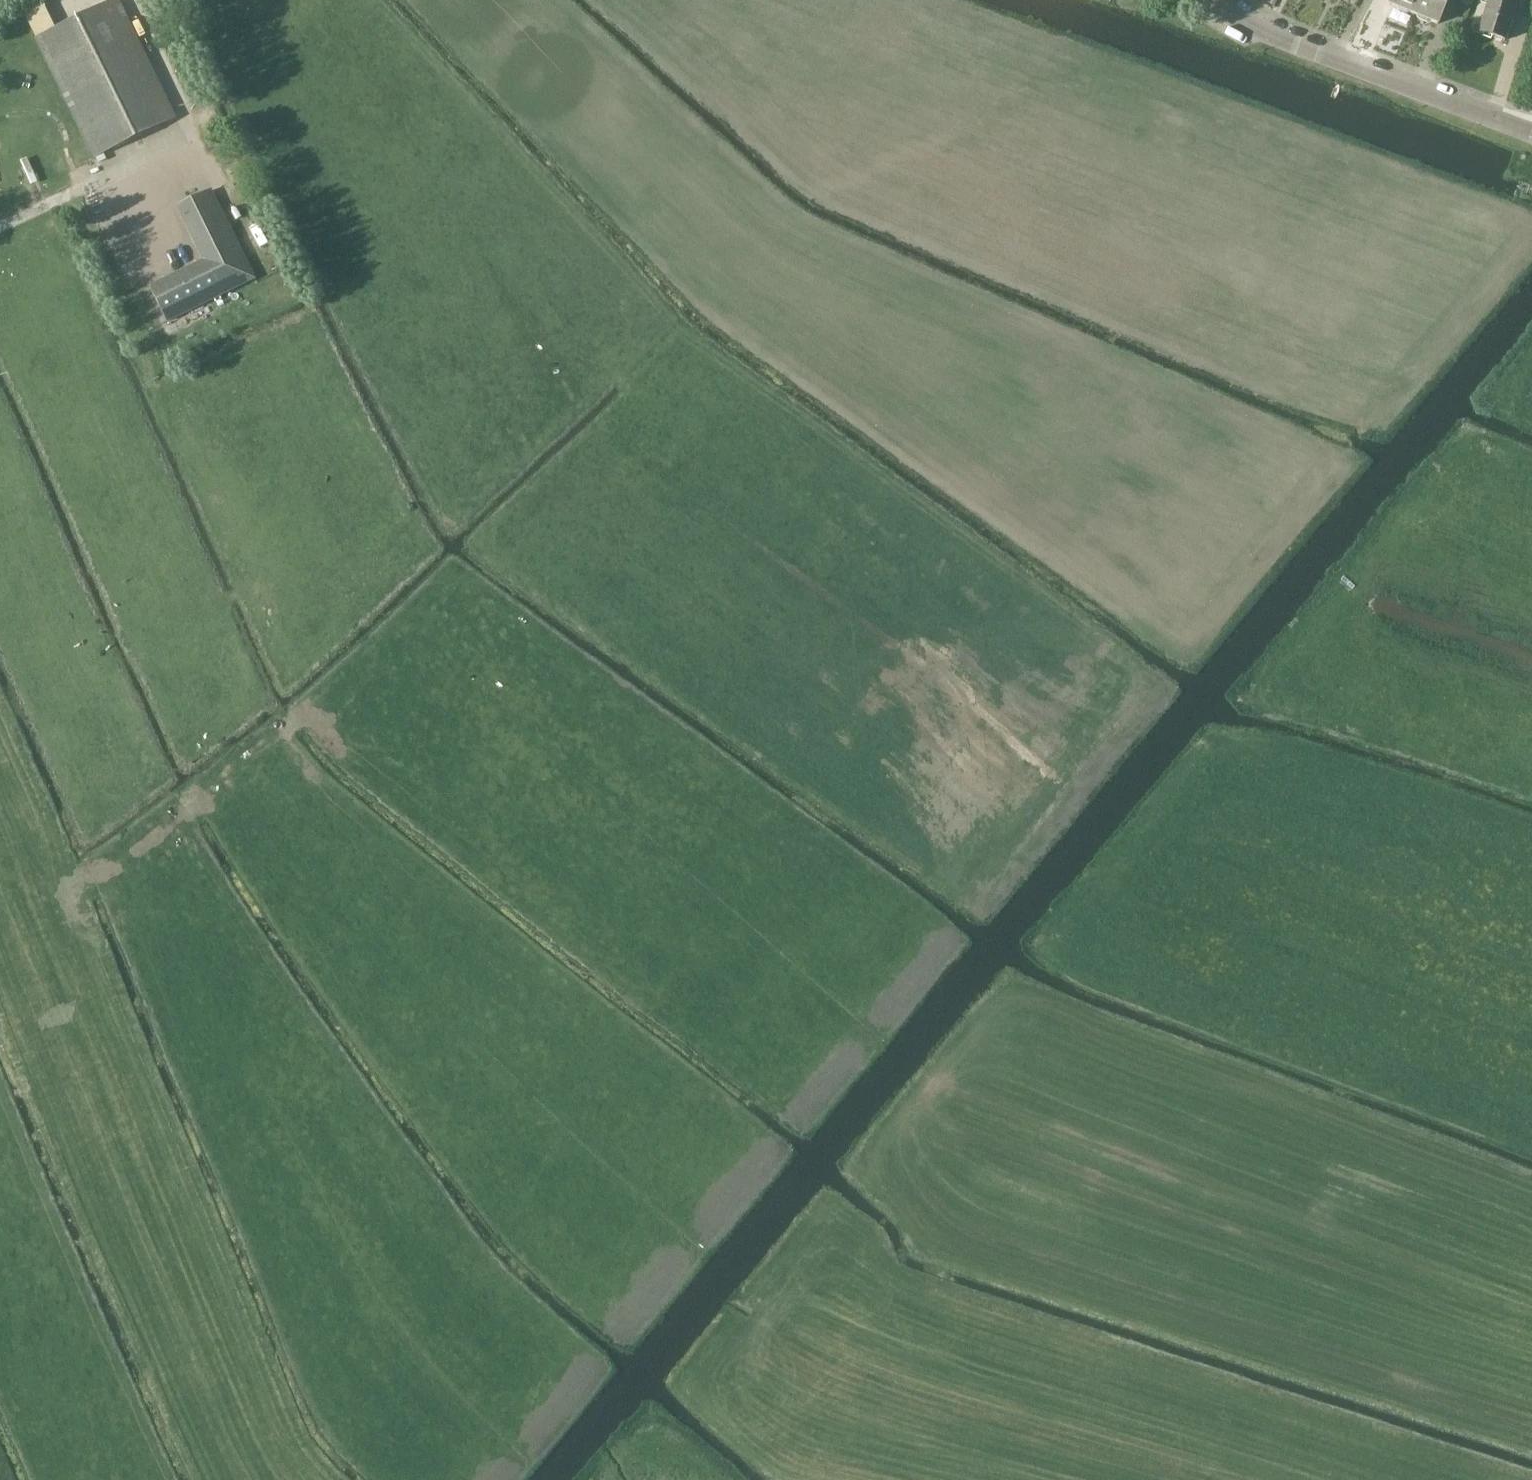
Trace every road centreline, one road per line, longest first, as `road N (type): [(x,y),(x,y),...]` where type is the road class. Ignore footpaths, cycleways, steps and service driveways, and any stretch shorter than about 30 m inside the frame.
road 1 (tertiary): [(1531,131),(1269,33),(1209,0)]

